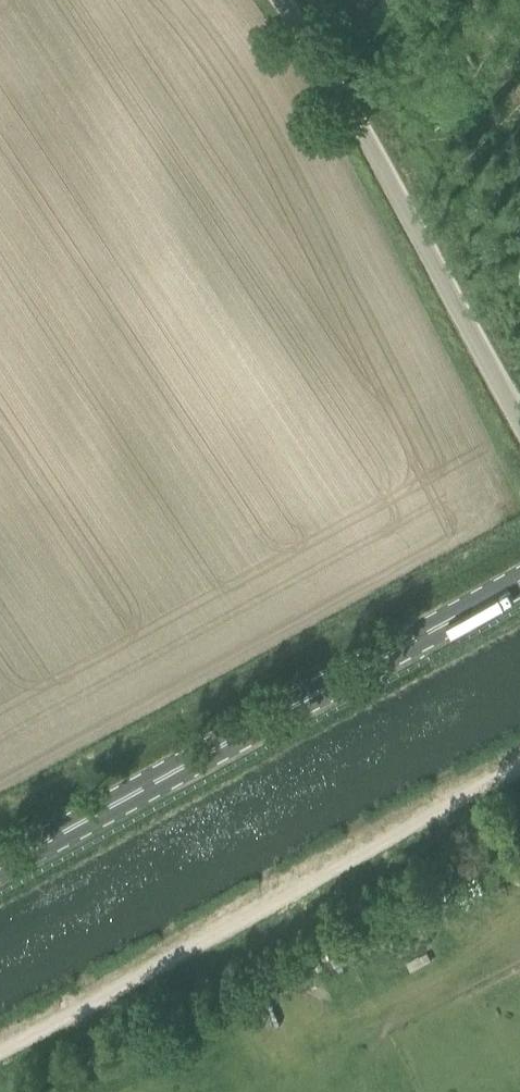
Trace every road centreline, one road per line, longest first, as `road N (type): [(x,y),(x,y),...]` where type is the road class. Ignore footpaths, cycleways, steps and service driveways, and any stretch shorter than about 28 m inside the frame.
road 1 (track): [(519,764),(0,1049)]
road 2 (primary): [(0,870),(519,586)]
road 3 (unclassified): [(519,432),(361,131),(282,0)]

